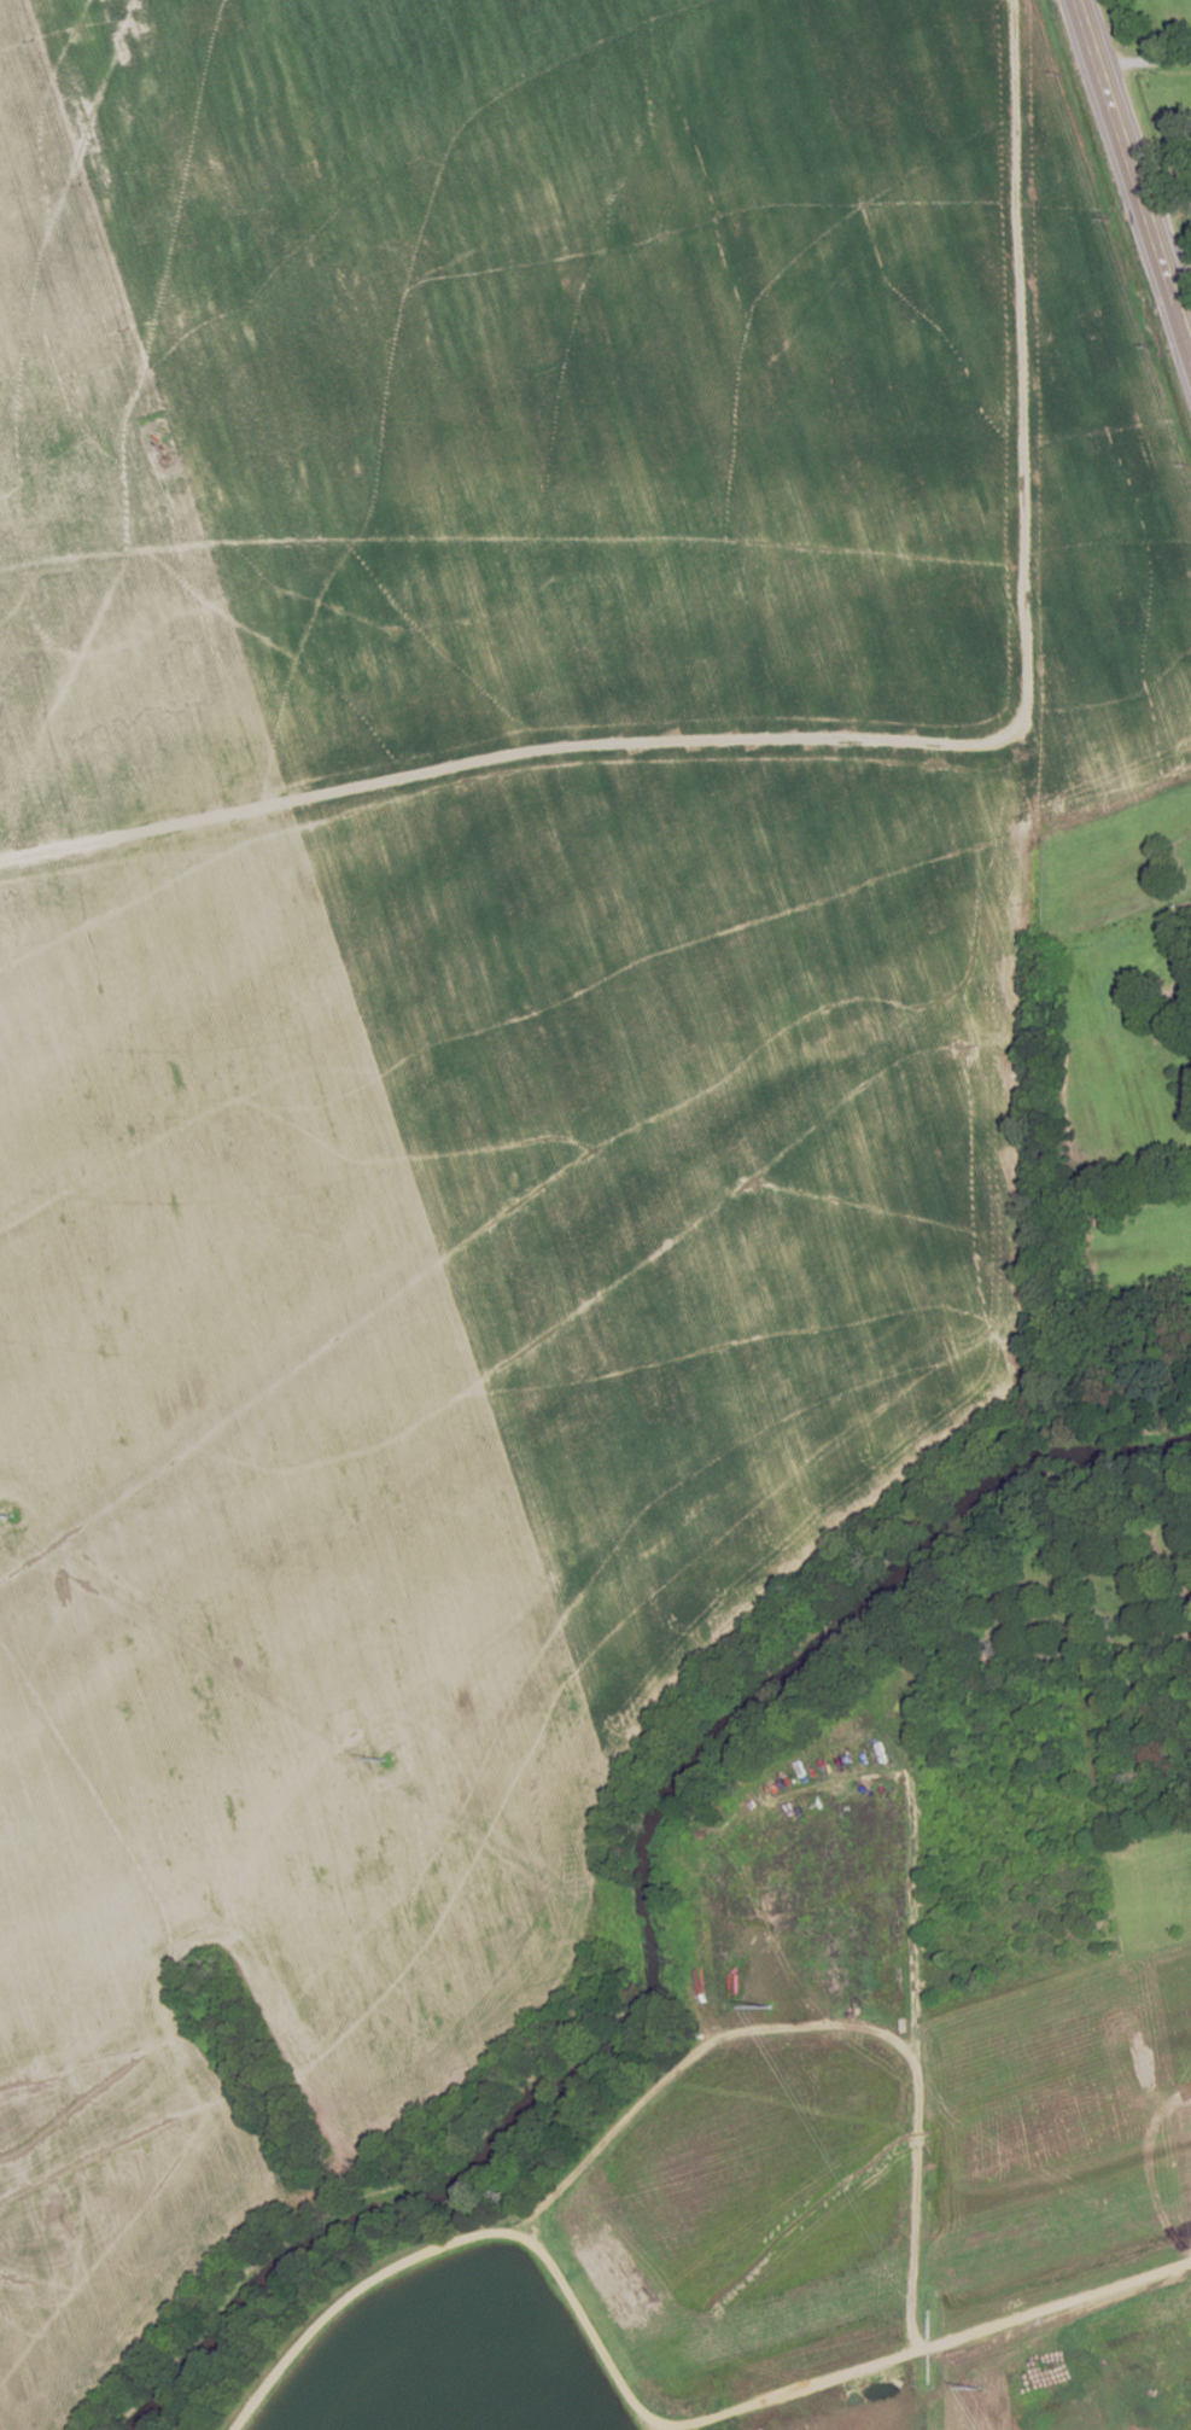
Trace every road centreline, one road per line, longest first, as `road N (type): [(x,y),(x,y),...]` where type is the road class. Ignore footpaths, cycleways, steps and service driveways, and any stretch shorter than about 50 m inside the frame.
road 1 (residential): [(0,867),(567,752),(736,741),(954,747),(1014,736),(1027,709),(1011,0)]
road 2 (residential): [(205,0),(116,378),(0,753)]
road 3 (secondary): [(1190,366),(1071,0)]

